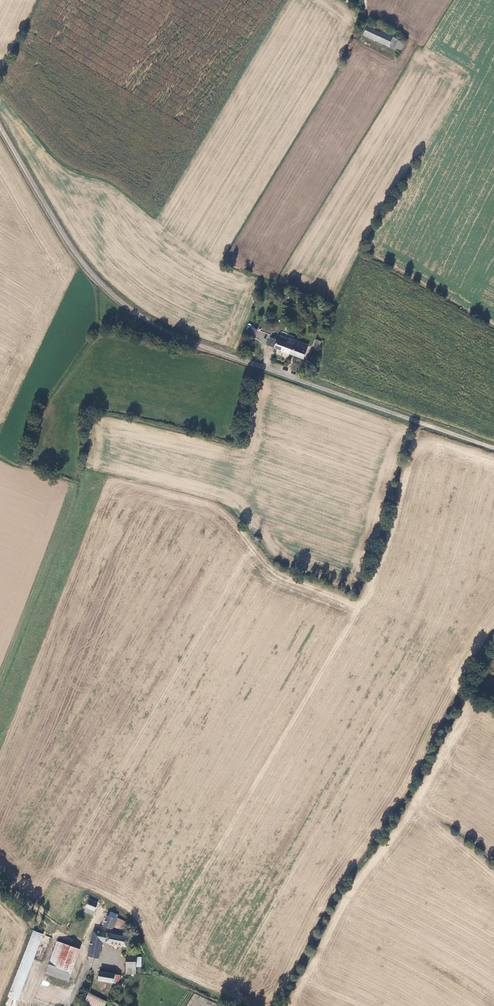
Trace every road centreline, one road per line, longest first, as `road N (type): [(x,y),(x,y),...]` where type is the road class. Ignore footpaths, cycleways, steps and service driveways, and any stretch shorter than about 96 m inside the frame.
road 1 (unclassified): [(493,448),(203,346),(139,314),(83,263),(0,126)]

